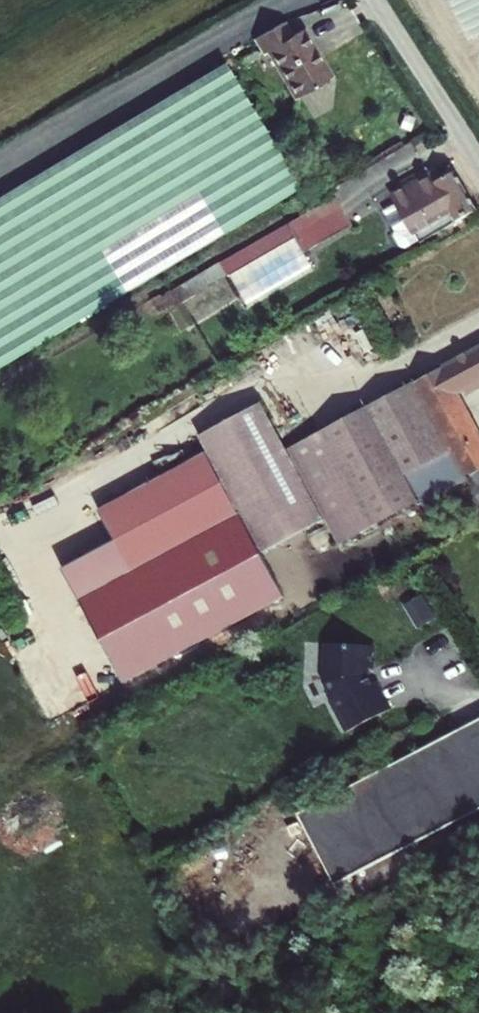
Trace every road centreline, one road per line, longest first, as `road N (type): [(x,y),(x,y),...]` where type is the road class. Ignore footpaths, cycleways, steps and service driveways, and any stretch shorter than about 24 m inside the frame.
road 1 (unclassified): [(478,164),(377,0)]

